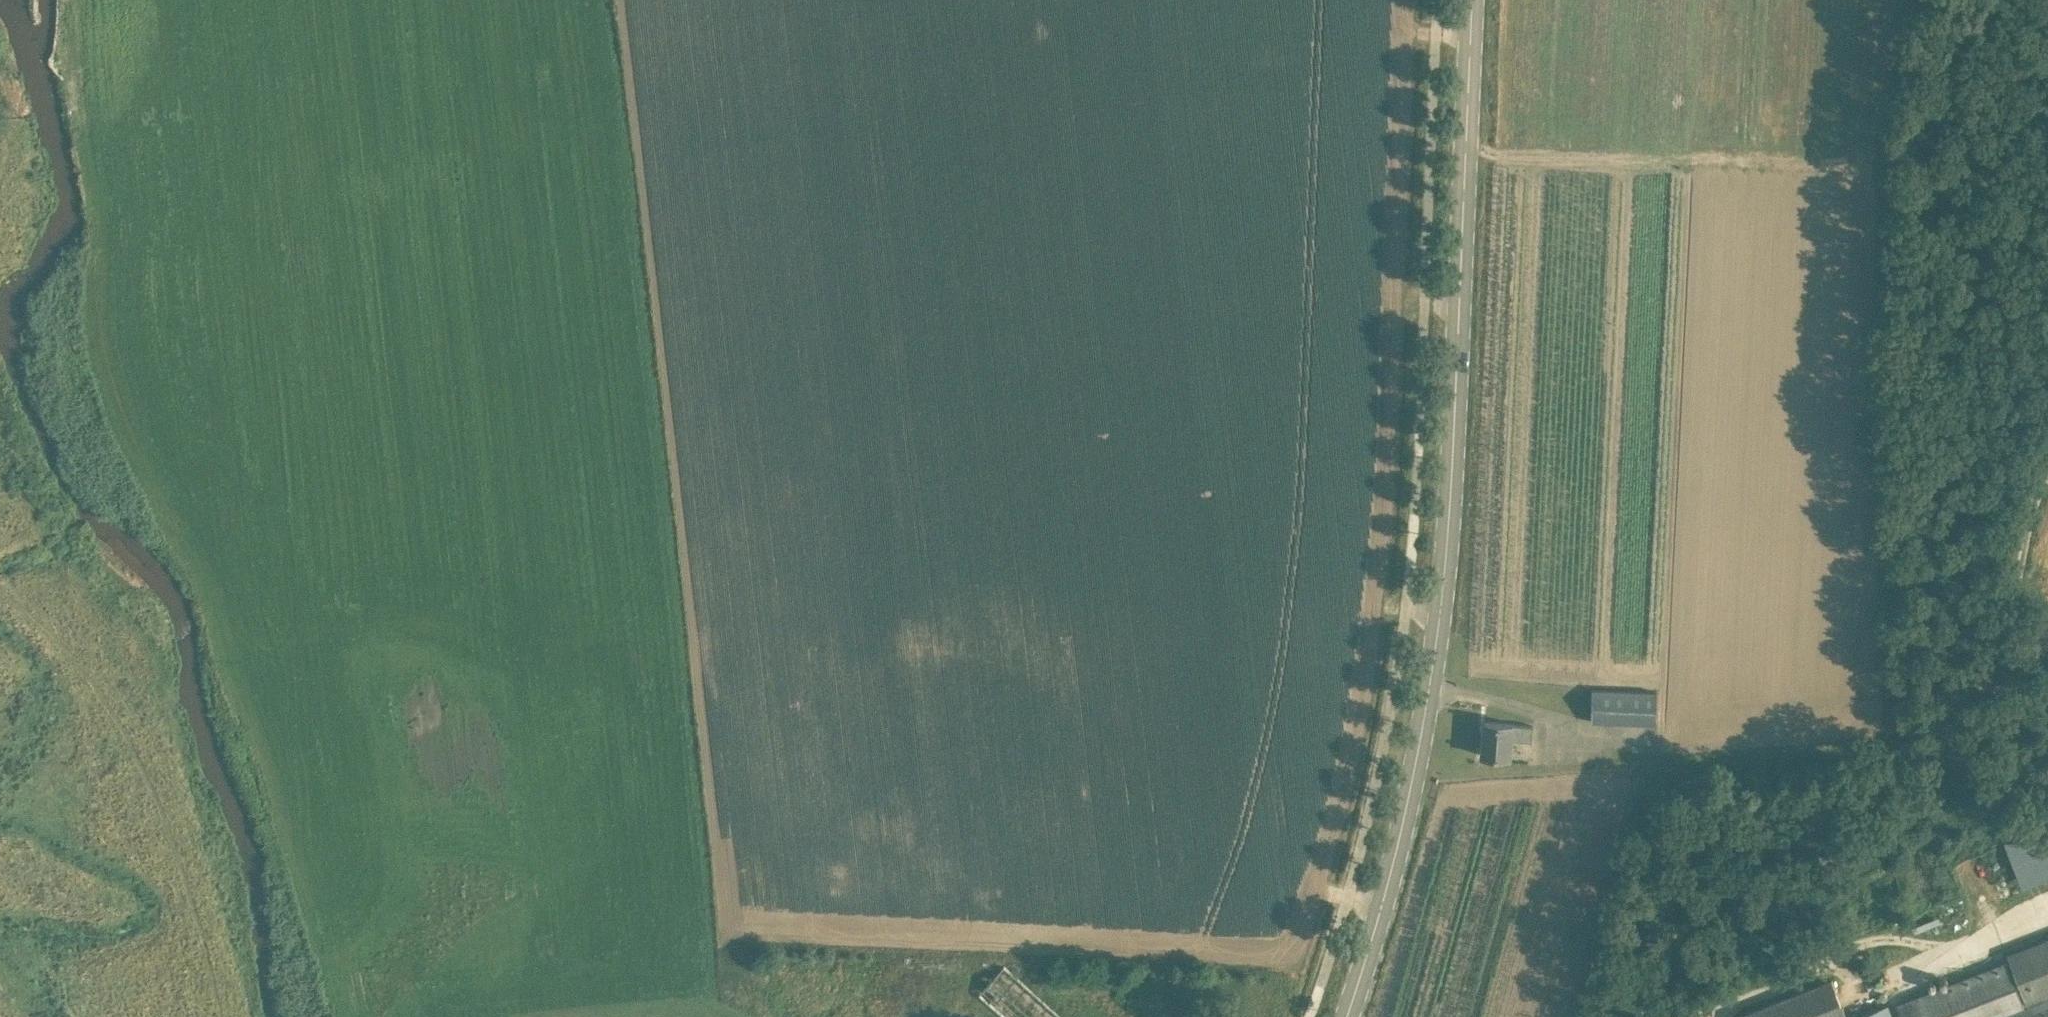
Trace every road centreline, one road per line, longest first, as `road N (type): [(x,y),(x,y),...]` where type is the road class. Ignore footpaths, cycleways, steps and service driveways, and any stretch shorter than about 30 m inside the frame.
road 1 (secondary): [(1346,1016),(1385,911),(1443,588),(1473,0)]
road 2 (track): [(2047,454),(2021,519),(2009,601),(1976,692),(1916,801),(1839,857),(1733,896),(1697,920),(1649,1016)]

